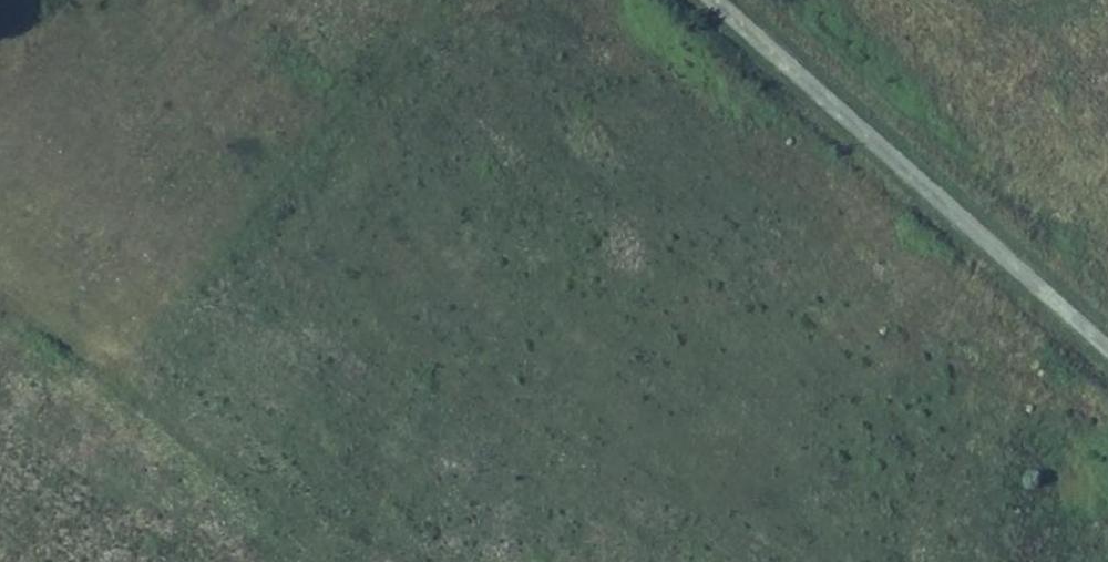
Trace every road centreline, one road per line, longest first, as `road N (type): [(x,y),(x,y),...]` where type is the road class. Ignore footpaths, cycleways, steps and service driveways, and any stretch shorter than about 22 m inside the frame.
road 1 (unclassified): [(712,0),(1107,352)]

